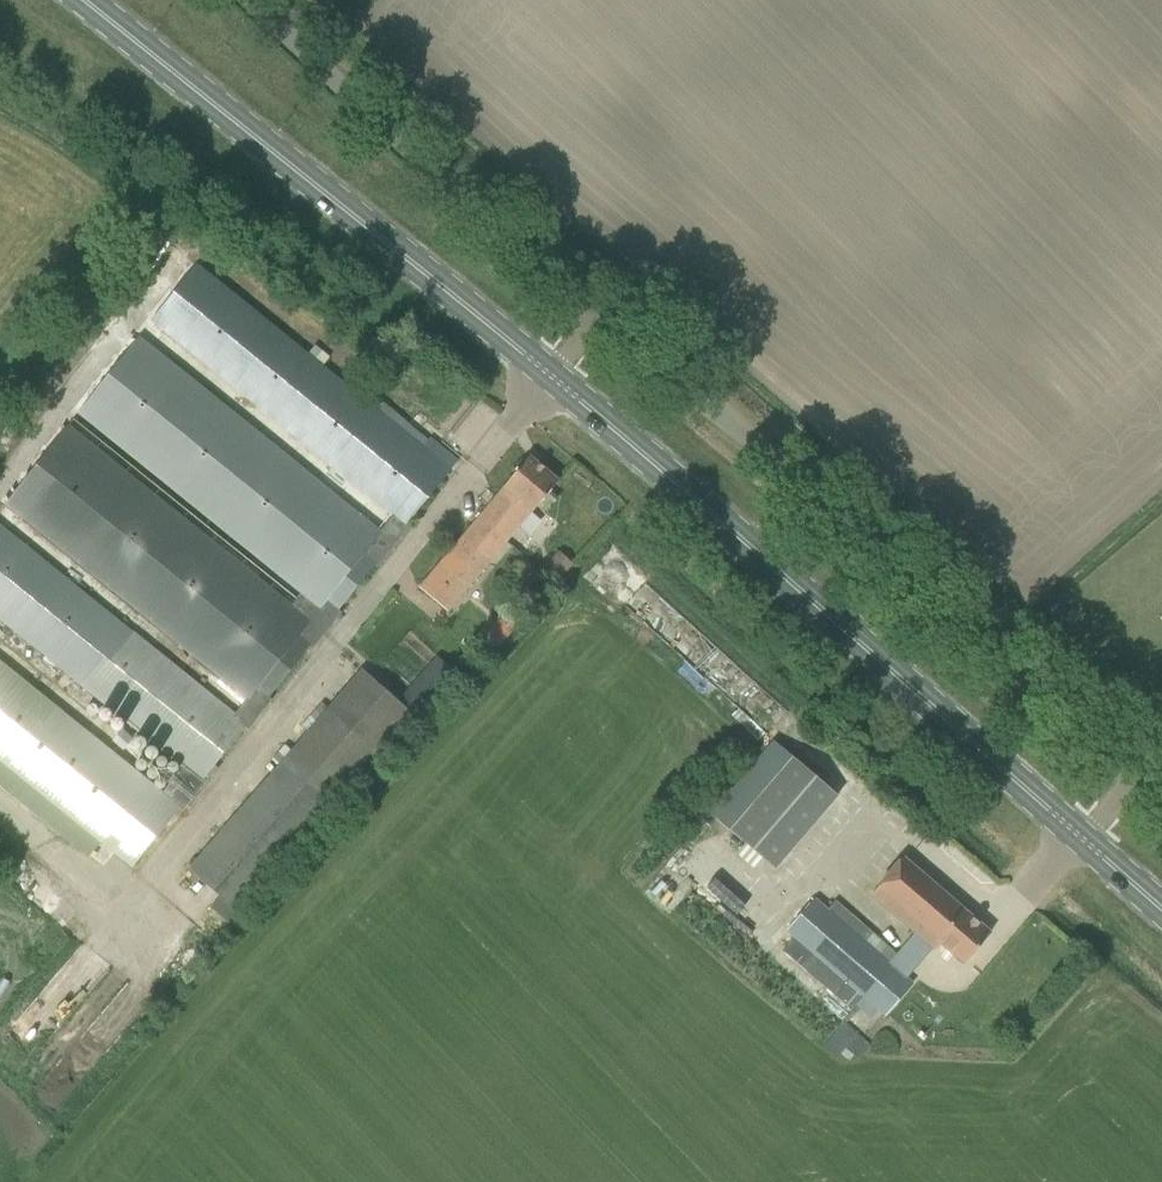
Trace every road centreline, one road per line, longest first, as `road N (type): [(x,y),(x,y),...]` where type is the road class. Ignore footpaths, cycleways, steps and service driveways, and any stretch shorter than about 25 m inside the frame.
road 1 (primary): [(1084,839),(548,370)]
road 2 (unclassified): [(1145,767),(605,318)]
road 3 (primary): [(548,370),(85,0)]
road 4 (unclassified): [(605,318),(256,0)]

